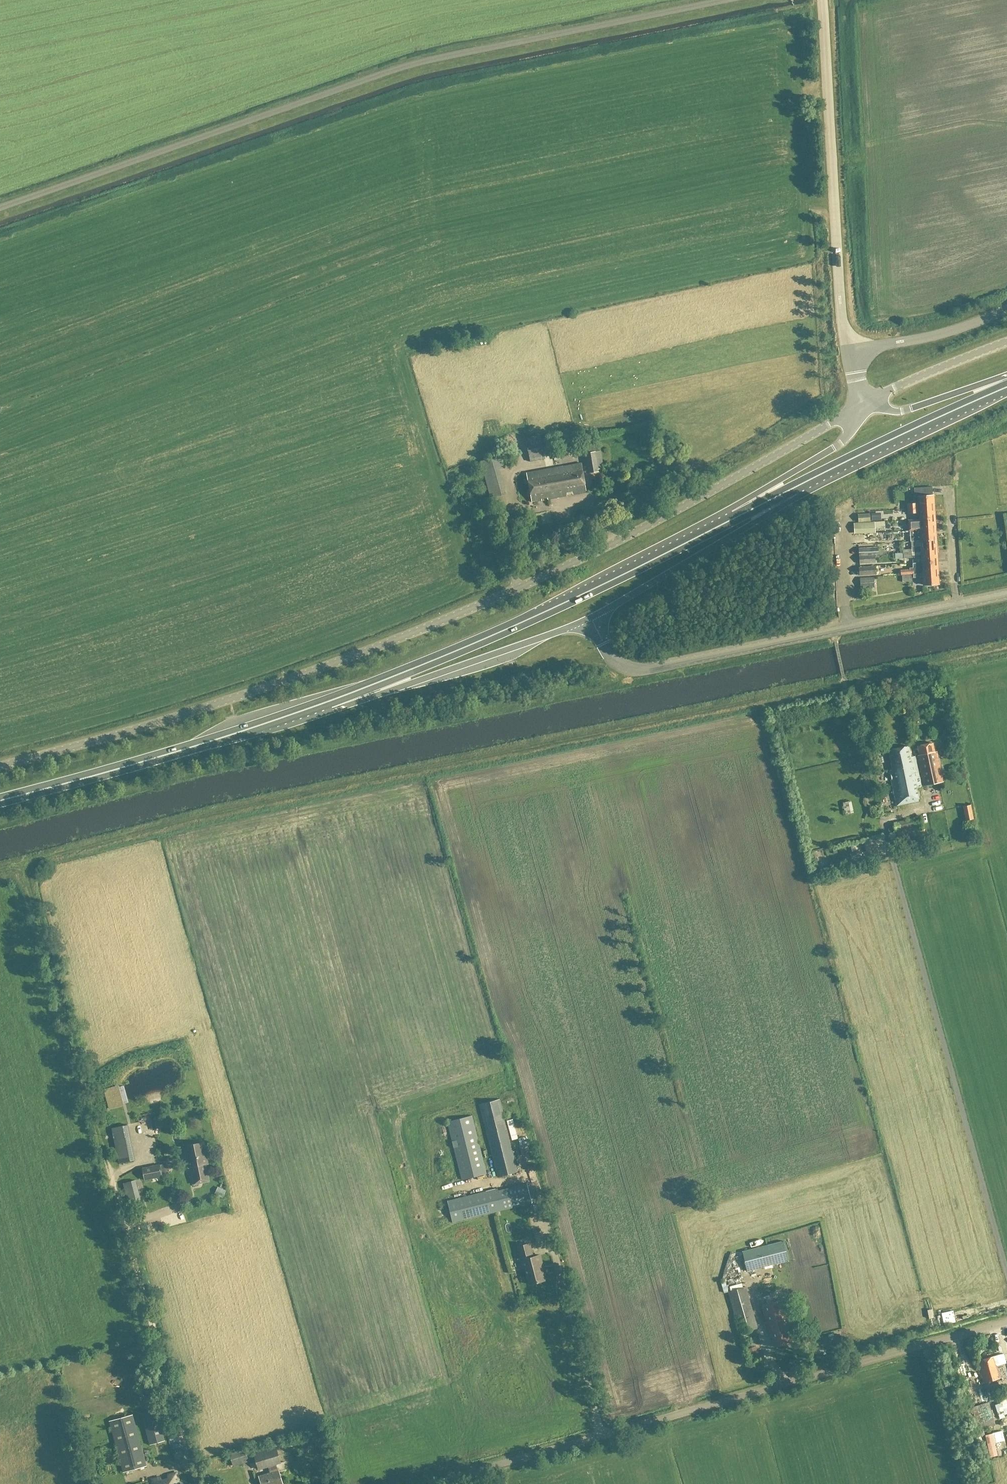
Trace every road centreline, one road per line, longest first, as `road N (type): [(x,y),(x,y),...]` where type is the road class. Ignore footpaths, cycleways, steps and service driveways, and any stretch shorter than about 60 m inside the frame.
road 1 (unclassified): [(0,768),(226,702),(433,626),(637,531),(864,406)]
road 2 (unclassified): [(734,0),(419,63),(0,208)]
road 3 (track): [(21,864),(196,1483)]
road 4 (unclassified): [(429,1483),(1006,1322)]
road 5 (unclassified): [(592,620),(619,664),(652,669),(1006,594)]
road 6 (unclassified): [(1006,1275),(890,853)]
road 7 (trunk): [(331,702),(496,636),(706,534)]
road 8 (unclassified): [(849,351),(823,0)]
road 9 (trunk): [(0,800),(204,746),(331,702)]
road 10 (trunk): [(331,702),(399,689),(592,620)]
road 11 (trunk): [(592,620),(816,479)]
road 12 (trunk): [(816,479),(1006,388)]
road 13 (trunk): [(864,406),(840,444),(706,534)]
road 14 (unclassified): [(849,351),(920,340),(1006,309)]
road 15 (unclassified): [(864,406),(1006,343)]
road 16 (trunk): [(1006,380),(904,413),(864,406)]
road 17 (trunk): [(706,534),(816,479)]

